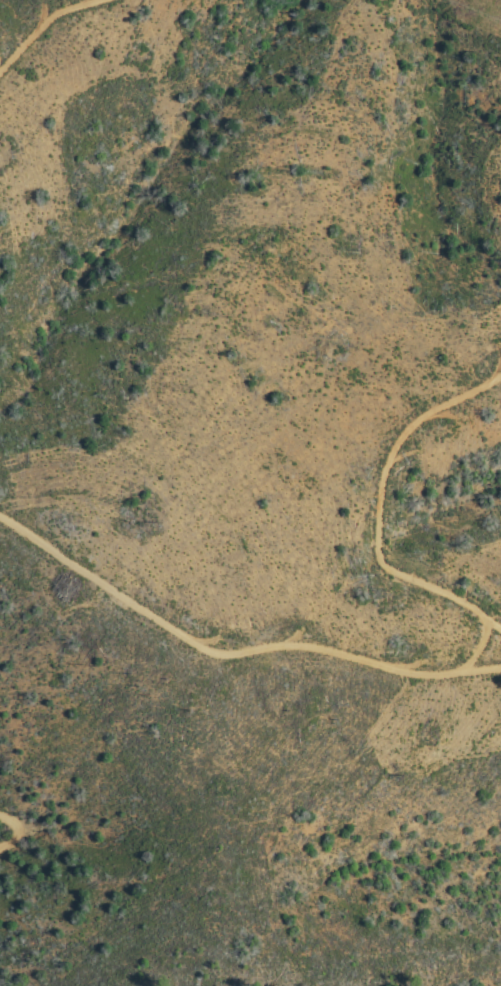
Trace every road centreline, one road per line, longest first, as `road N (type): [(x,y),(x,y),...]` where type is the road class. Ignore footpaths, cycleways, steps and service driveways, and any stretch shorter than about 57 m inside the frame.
road 1 (track): [(500,667),(431,676),(286,644),(223,655),(201,649),(0,516)]
road 2 (track): [(500,628),(466,602),(384,565),(378,551),(384,474),(399,442),(419,420),(500,377)]
road 3 (track): [(0,86),(61,15),(120,0)]

